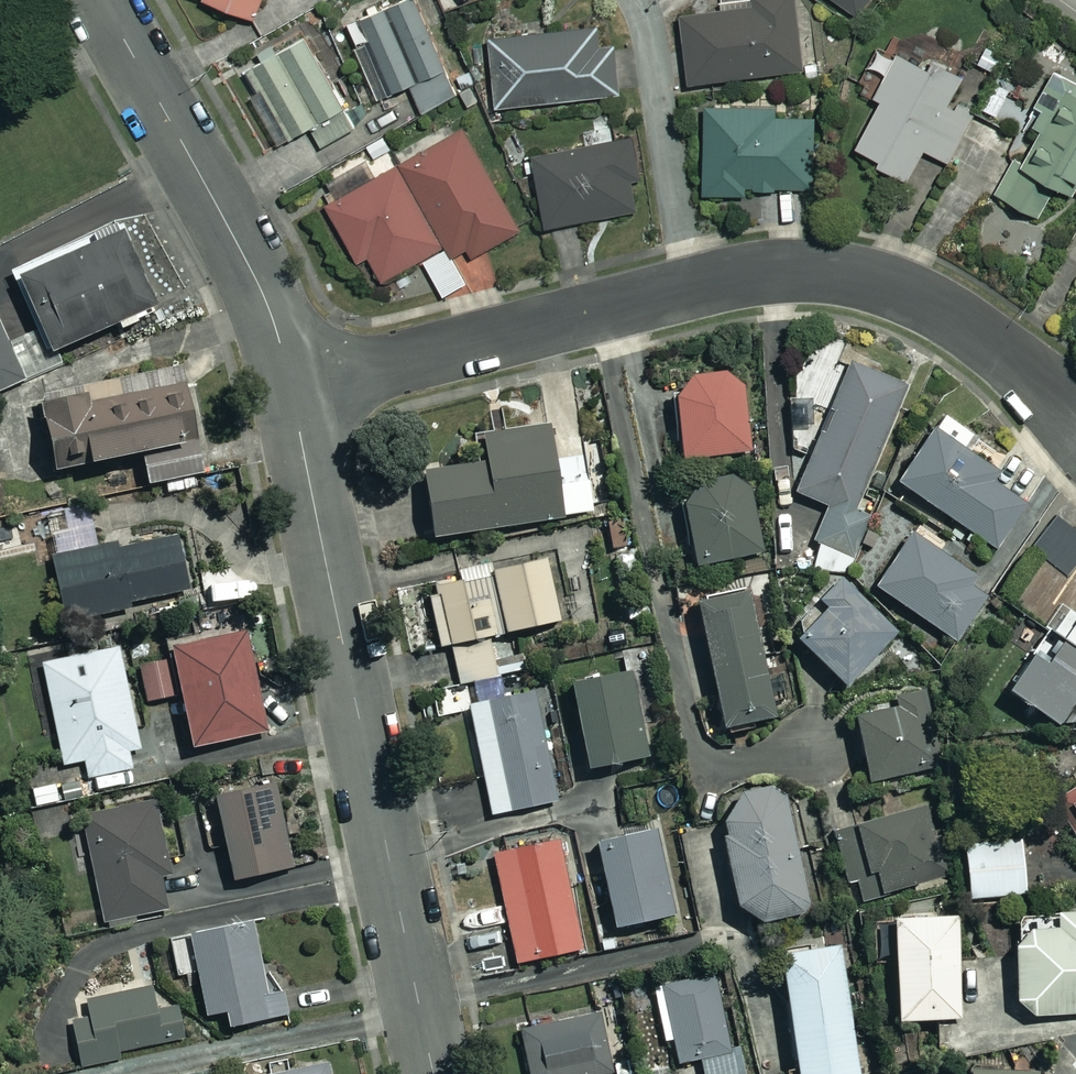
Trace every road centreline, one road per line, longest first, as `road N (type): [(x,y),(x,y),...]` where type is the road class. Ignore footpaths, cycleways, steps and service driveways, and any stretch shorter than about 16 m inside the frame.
road 1 (residential): [(435,1073),(296,387)]
road 2 (residential): [(296,387),(228,216),(103,0)]
road 3 (residential): [(692,283),(804,268),(893,283),(980,331),(1075,414)]
road 4 (residential): [(296,387),(692,283)]
road 5 (residential): [(692,283),(650,31),(637,0)]

